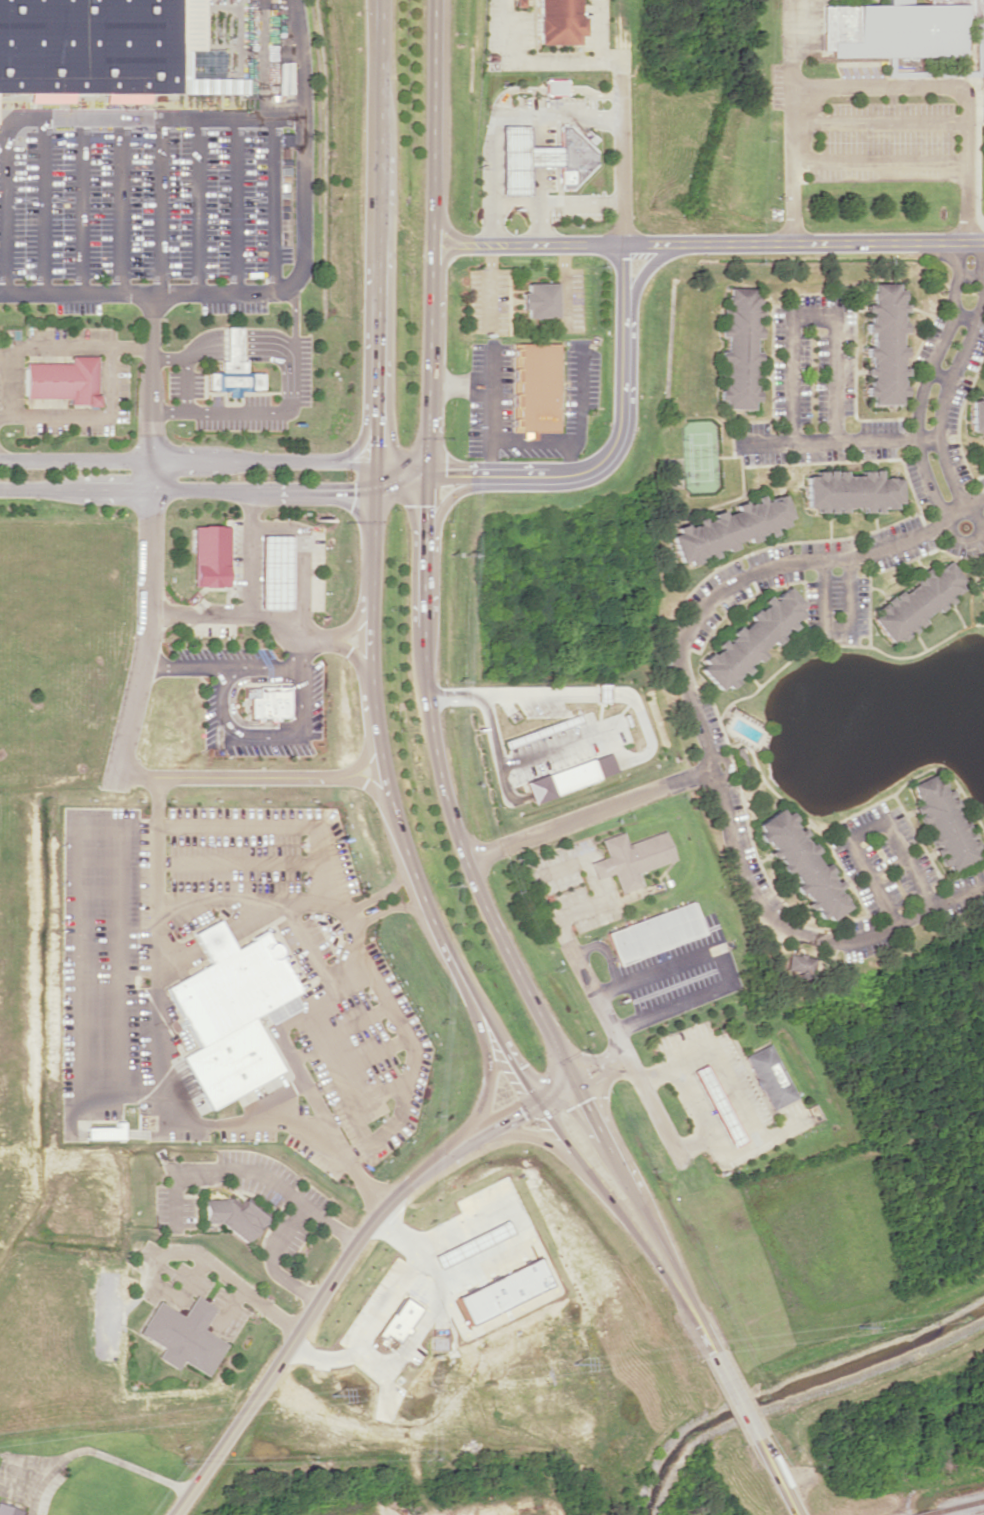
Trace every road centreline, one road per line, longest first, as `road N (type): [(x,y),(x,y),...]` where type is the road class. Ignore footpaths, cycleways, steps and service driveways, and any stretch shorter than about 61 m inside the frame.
road 1 (primary): [(378,0),(374,673),(400,829),(417,884),(489,1025),(716,1353)]
road 2 (primary): [(572,1079),(465,860),(430,716),(423,470),(431,0)]
road 3 (residential): [(983,494),(879,550),(756,570),(726,583),(689,617),(673,659),(727,845),(761,914),(778,926),(854,942),(983,891)]
road 4 (tertiary): [(175,1514),(375,1215),(432,1162),(572,1079)]
road 5 (residential): [(150,460),(149,614),(120,759),(127,770),(387,770)]
road 6 (residential): [(469,243),(983,243)]
road 7 (residential): [(0,489),(374,491),(423,470)]
road 8 (residential): [(423,470),(373,460),(0,460)]
road 9 (residential): [(423,470),(563,472),(603,457),(624,410),(620,243)]
road 10 (primary): [(716,1353),(572,1079)]
road 11 (residential): [(785,443),(786,317),(831,316),(833,442)]
road 12 (residential): [(967,243),(956,327),(932,379),(922,443),(948,513)]
road 13 (residential): [(465,860),(705,772)]
road 14 (residential): [(927,916),(876,823),(842,840),(888,930)]
road 15 (residential): [(922,443),(737,445)]
road 16 (residential): [(620,243),(619,72)]
road 17 (primary): [(424,548),(447,496),(525,471)]

